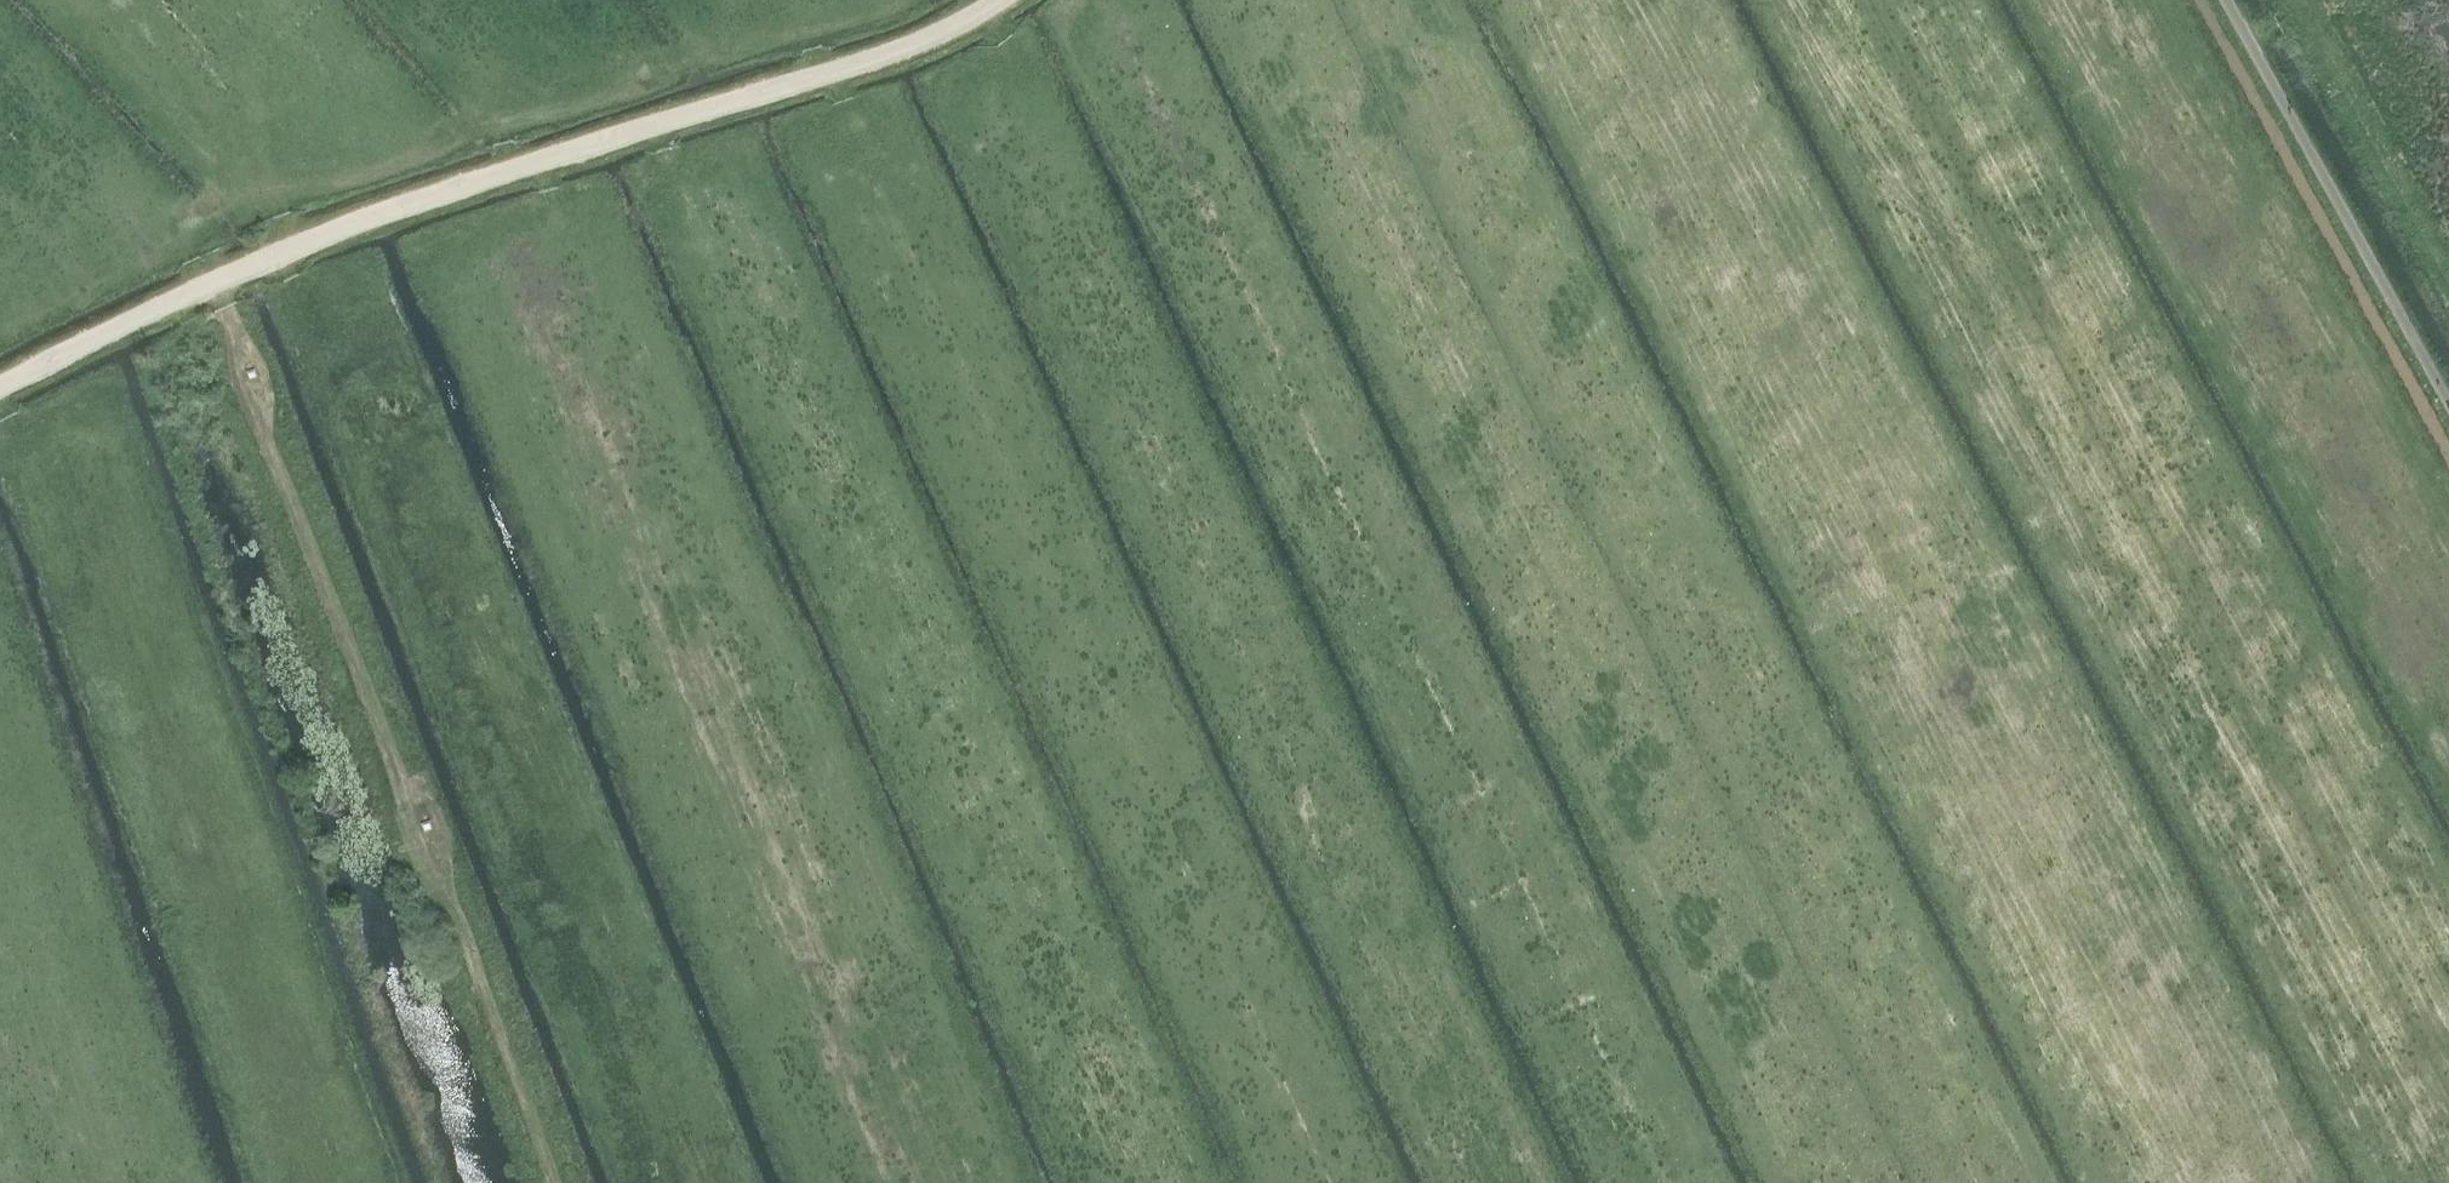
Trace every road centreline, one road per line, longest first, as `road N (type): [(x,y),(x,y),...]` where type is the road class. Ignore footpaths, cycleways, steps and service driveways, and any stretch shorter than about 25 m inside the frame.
road 1 (track): [(0,388),(191,291),(341,228),(506,169),(855,66),(944,35),(999,0)]

